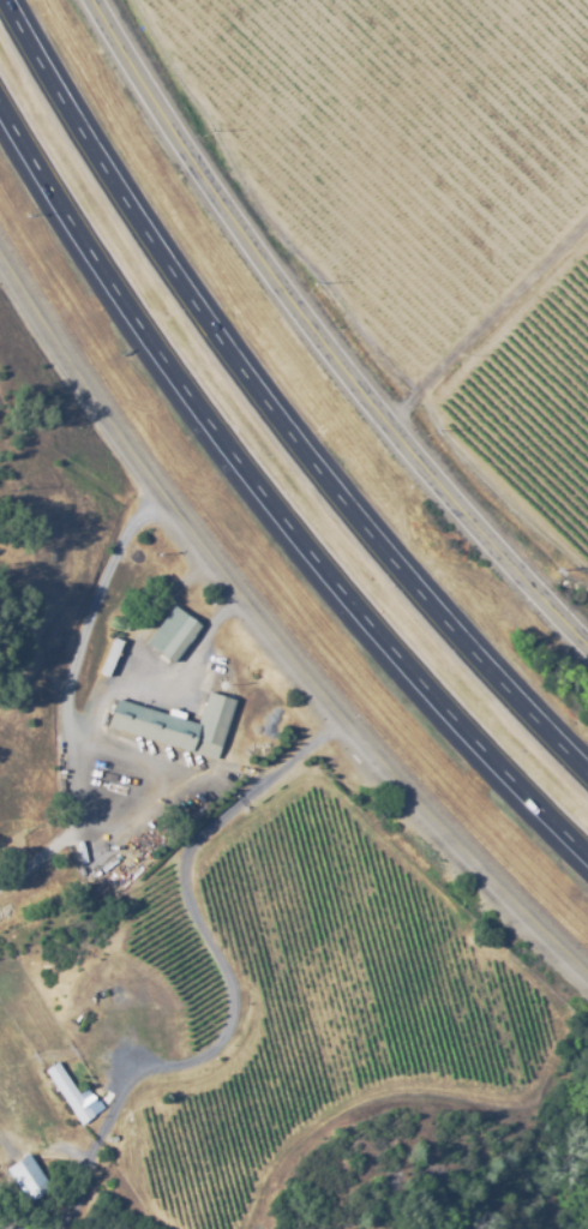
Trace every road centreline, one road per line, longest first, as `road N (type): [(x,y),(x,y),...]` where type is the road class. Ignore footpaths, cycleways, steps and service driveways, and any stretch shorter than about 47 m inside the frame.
road 1 (motorway): [(587,775),(344,504),(126,199),(9,0)]
road 2 (motorway): [(0,95),(155,343),(254,478),(370,624),(587,857)]
road 3 (tertiary): [(0,242),(158,485),(277,645),(418,808),(587,978)]
road 4 (tertiary): [(88,0),(139,96),(335,355),(587,647)]

